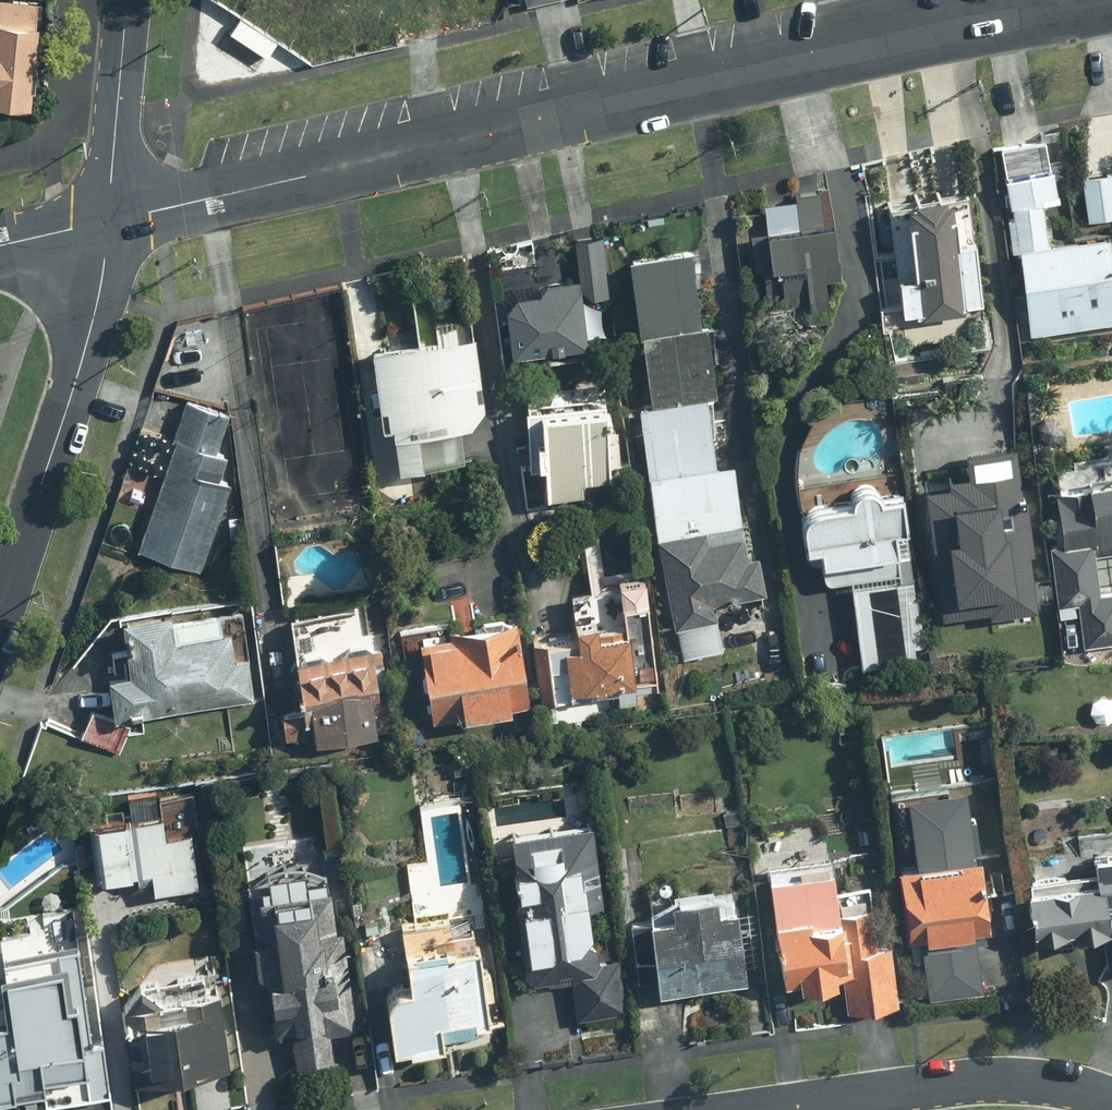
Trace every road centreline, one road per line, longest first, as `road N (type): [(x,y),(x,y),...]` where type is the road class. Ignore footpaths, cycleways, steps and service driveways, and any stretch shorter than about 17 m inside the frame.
road 1 (residential): [(1111,1),(874,43),(112,219)]
road 2 (residential): [(112,219),(99,305),(0,612)]
road 3 (residential): [(1111,1103),(1038,1083),(946,1083),(753,1109)]
road 4 (residential): [(127,0),(112,219)]

